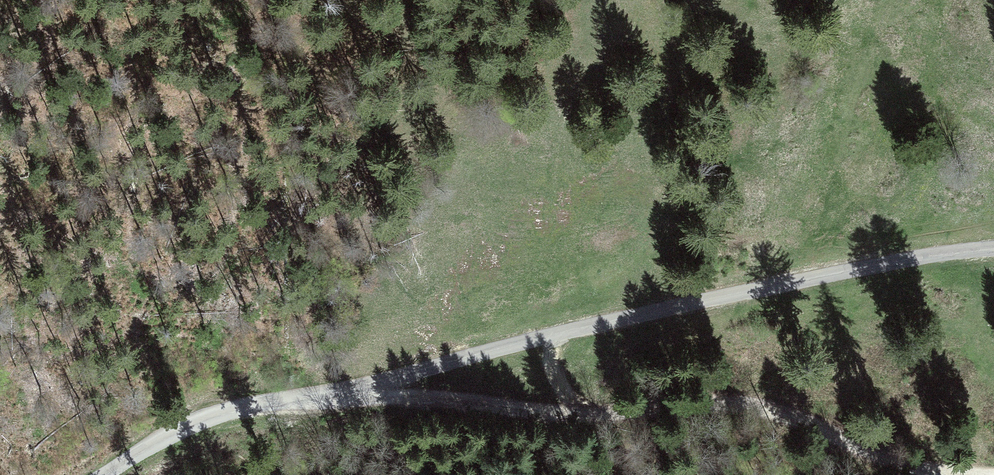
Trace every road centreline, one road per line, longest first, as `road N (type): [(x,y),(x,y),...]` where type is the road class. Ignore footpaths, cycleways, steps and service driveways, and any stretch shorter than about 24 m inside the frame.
road 1 (unclassified): [(993,248),(794,278),(555,335),(366,394),(232,416),(104,474)]
road 2 (track): [(366,394),(595,415),(754,406),(906,456),(993,469)]

